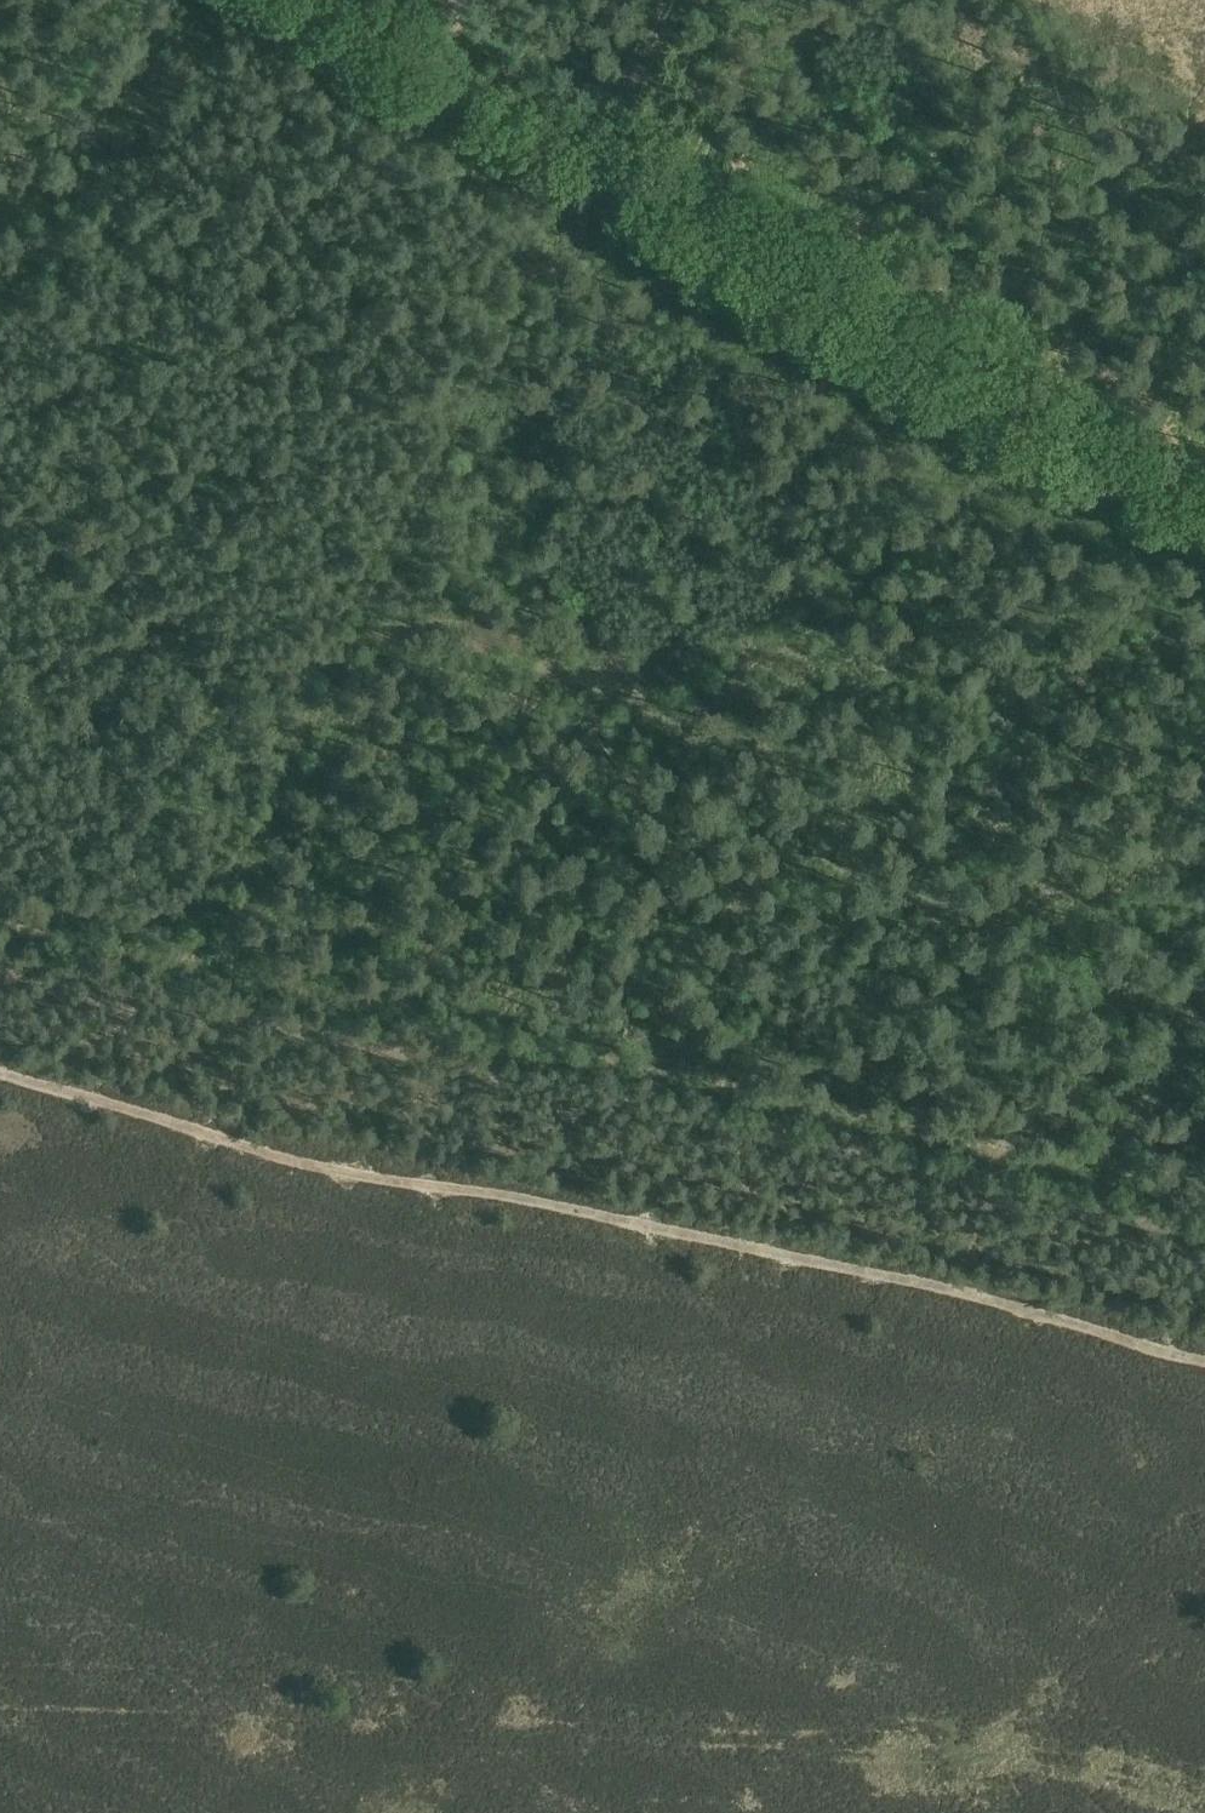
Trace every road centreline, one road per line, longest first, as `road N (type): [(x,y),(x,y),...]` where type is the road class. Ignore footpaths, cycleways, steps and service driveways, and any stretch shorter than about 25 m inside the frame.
road 1 (track): [(1204,513),(326,0)]
road 2 (track): [(653,0),(583,150)]

